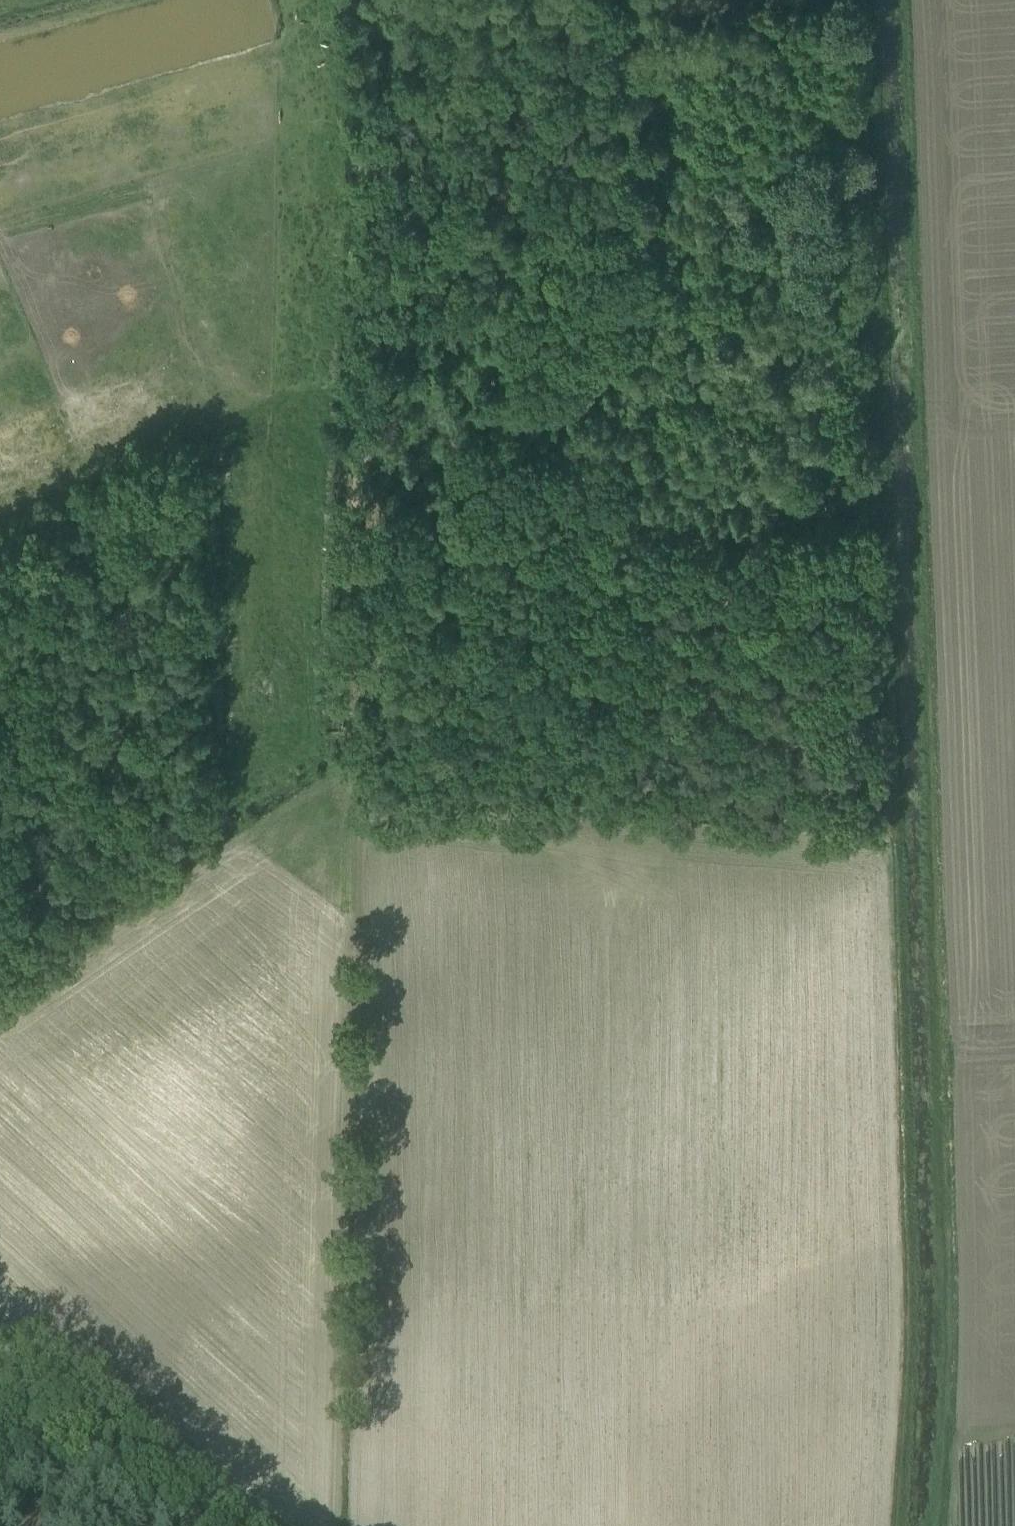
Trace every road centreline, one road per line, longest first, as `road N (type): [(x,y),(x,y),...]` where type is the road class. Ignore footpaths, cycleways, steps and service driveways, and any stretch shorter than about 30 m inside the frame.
road 1 (track): [(870,0),(891,831)]
road 2 (track): [(0,1352),(191,1525)]

